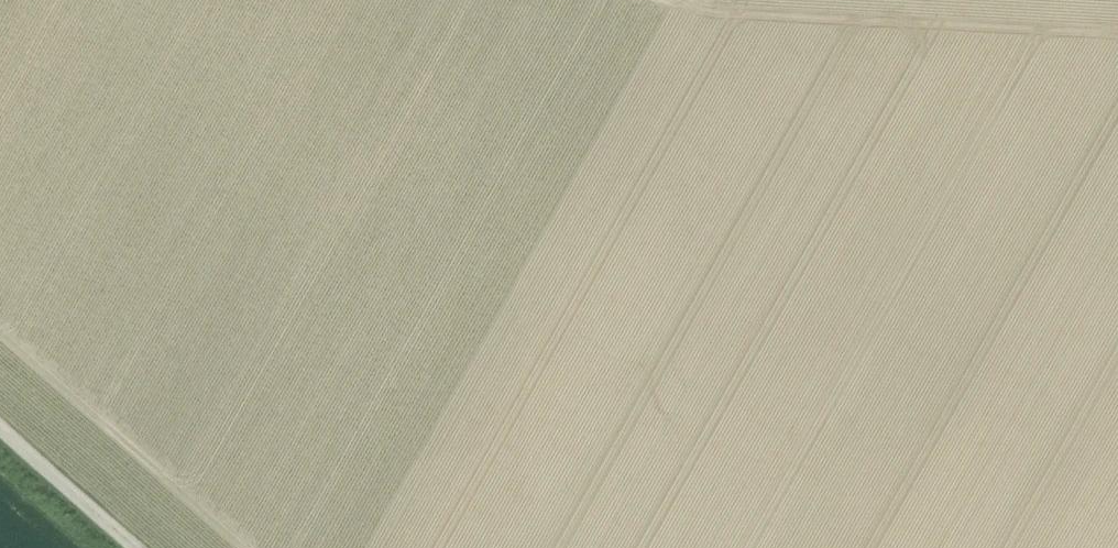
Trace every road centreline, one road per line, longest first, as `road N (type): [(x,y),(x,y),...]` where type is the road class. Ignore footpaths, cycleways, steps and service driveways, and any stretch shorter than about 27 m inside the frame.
road 1 (track): [(0,440),(122,547)]

